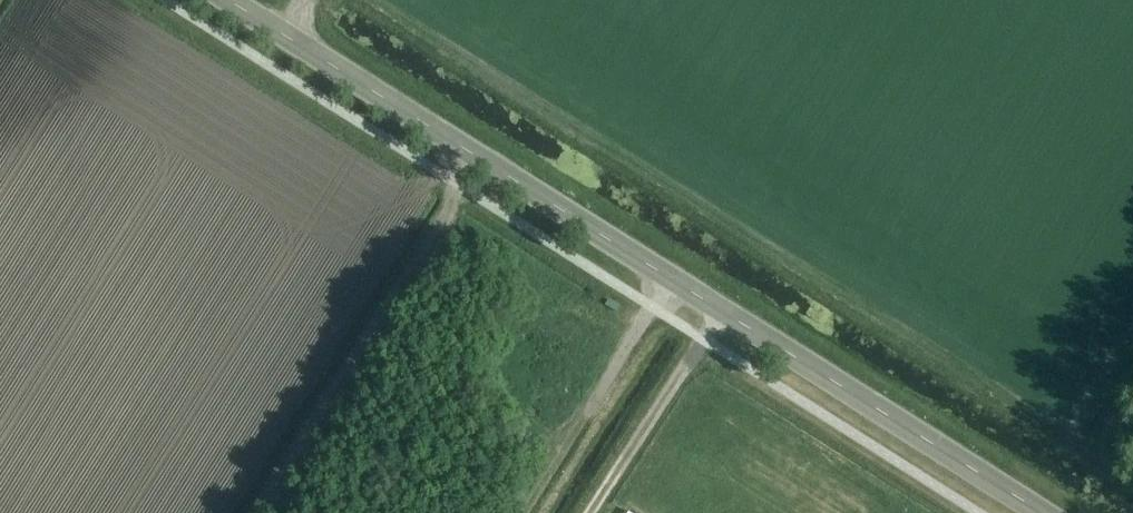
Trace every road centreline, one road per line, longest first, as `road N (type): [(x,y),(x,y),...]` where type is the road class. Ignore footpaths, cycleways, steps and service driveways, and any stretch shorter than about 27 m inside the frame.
road 1 (tertiary): [(228,0),(1044,512)]
road 2 (track): [(260,512),(459,187)]
road 3 (track): [(591,512),(721,310)]
road 4 (track): [(593,404),(671,279)]

